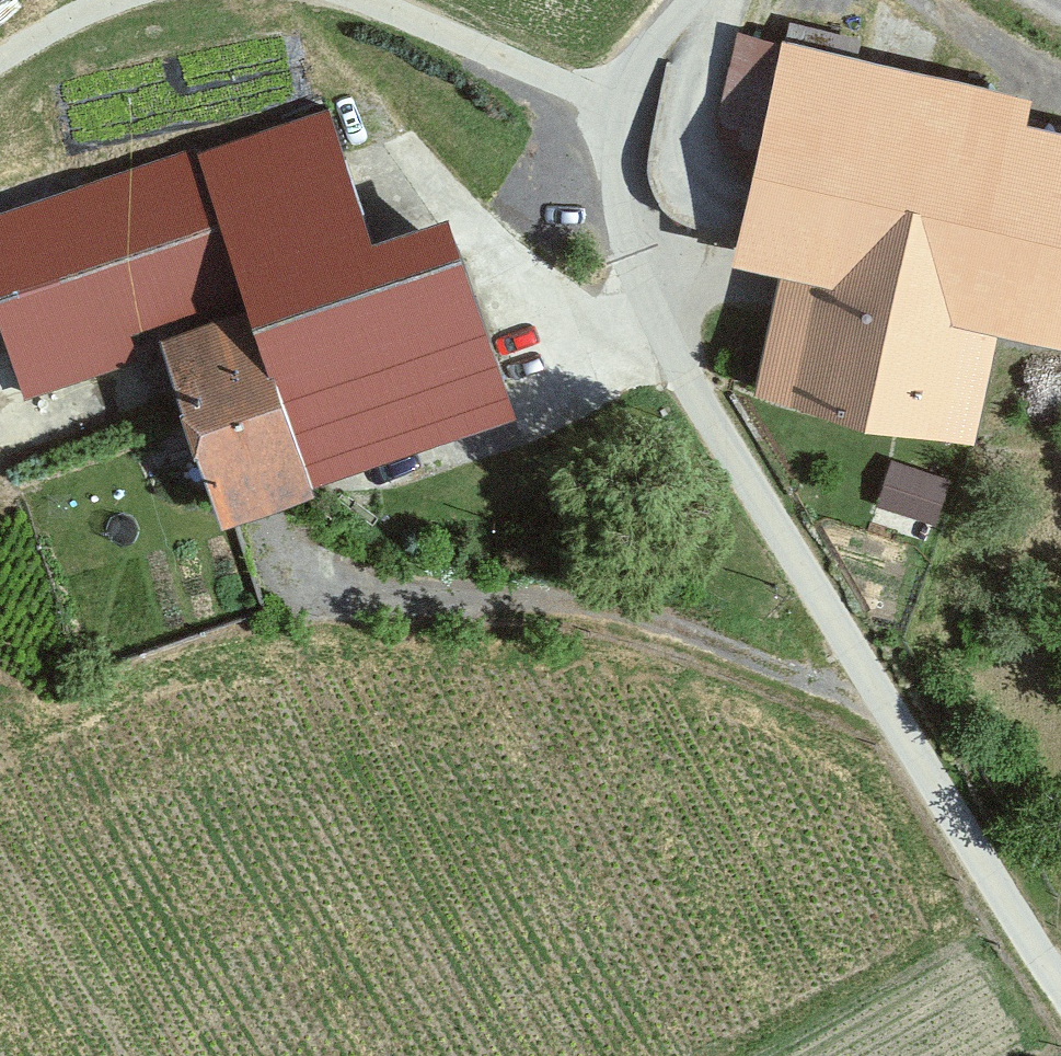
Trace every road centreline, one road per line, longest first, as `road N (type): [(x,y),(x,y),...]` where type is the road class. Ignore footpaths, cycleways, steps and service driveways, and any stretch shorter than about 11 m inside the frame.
road 1 (residential): [(1060,981),(1003,902),(646,301),(613,113)]
road 2 (track): [(7,851),(251,782),(395,762),(515,767),(617,789),(728,836),(787,891),(810,938),(822,999)]
road 3 (track): [(377,0),(470,38),(613,113),(644,54),(688,0)]
road 4 (track): [(335,770),(499,1055)]
road 5 (track): [(718,1055),(1003,902)]
road 6 (track): [(0,838),(133,1055)]
road 7 (track): [(0,60),(108,0)]

